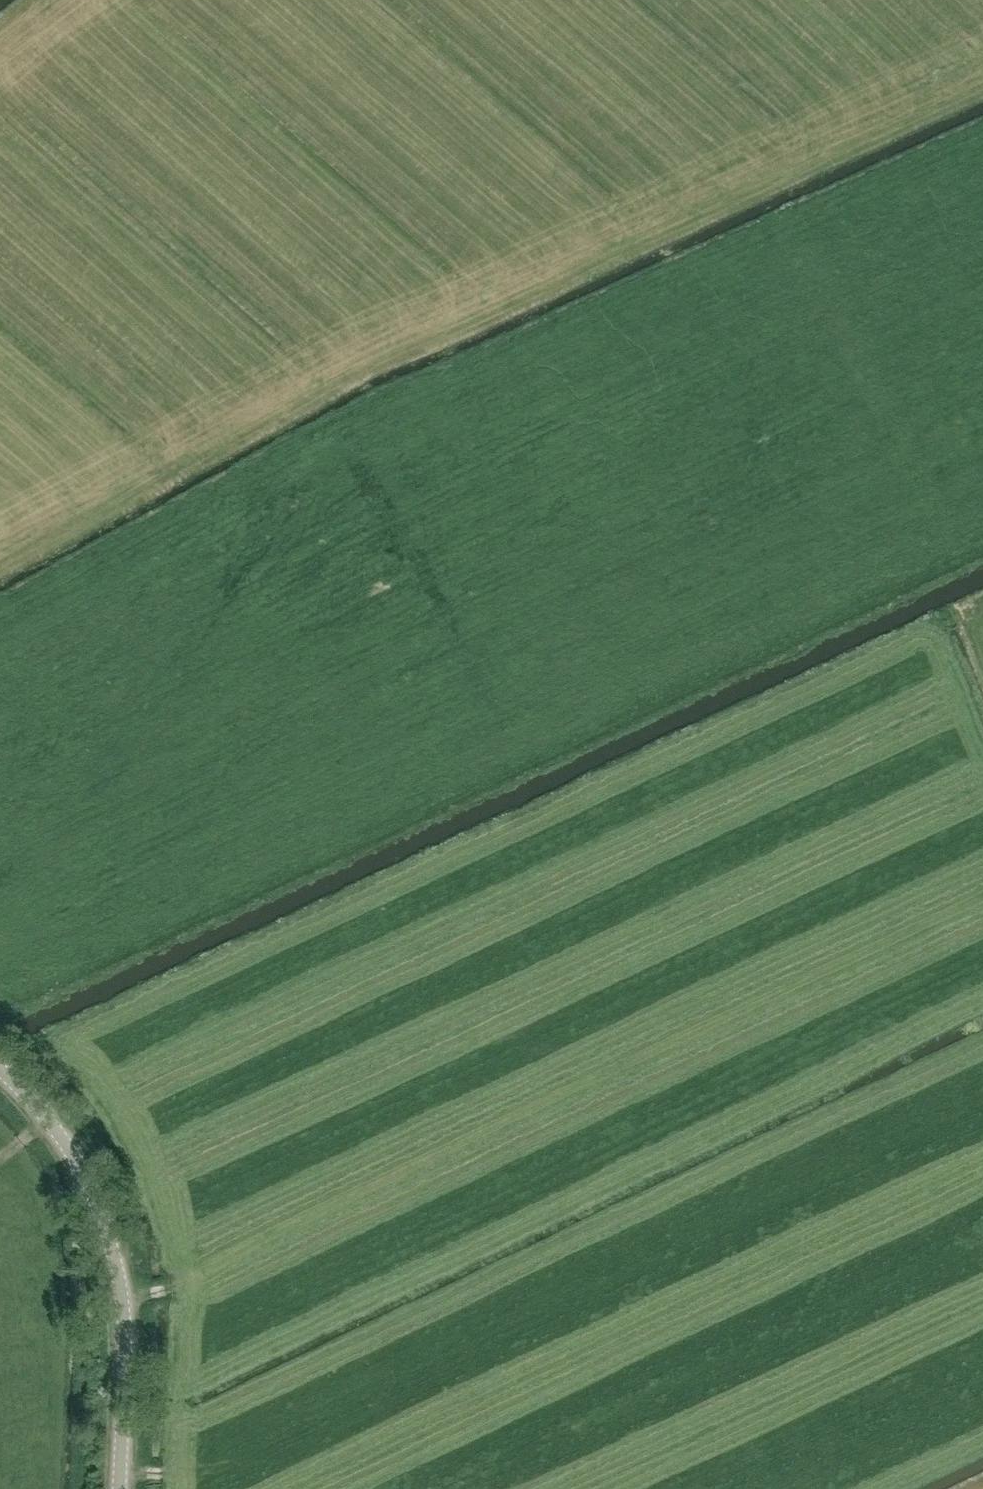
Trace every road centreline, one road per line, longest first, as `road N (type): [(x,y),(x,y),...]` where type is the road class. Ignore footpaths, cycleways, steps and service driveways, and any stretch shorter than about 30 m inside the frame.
road 1 (unclassified): [(120,1488),(118,1266),(87,1183),(55,1128),(0,1071)]

